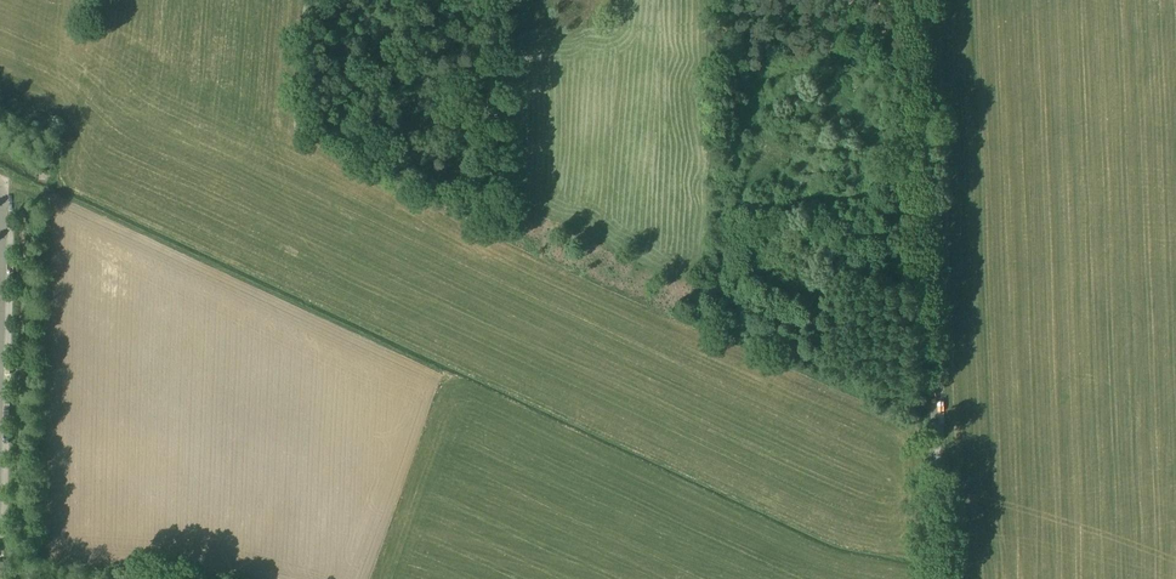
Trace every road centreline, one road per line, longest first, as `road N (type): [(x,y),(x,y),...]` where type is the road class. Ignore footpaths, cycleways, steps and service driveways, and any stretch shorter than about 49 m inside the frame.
road 1 (unclassified): [(940,578),(917,0)]
road 2 (unclassified): [(0,323),(0,194)]

